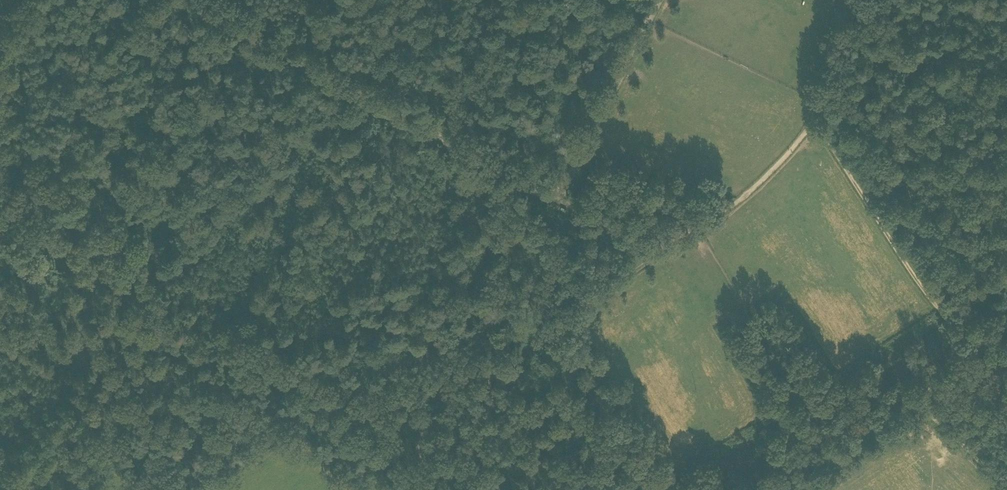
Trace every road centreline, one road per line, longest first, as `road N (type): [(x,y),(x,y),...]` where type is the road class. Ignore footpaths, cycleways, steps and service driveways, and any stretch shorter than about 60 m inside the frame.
road 1 (track): [(1006,489),(928,409),(926,390),(952,357),(954,329),(814,118)]
road 2 (unclassified): [(553,191),(536,190),(179,0)]
road 3 (track): [(654,255),(429,428),(420,447),(441,489)]
road 4 (track): [(152,299),(420,439)]
road 5 (track): [(26,489),(152,299)]
road 6 (unclassified): [(553,191),(569,179),(660,0)]
road 7 (track): [(814,118),(876,65),(910,56),(1006,75)]
road 8 (track): [(814,118),(739,200),(654,255)]
road 9 (track): [(152,299),(0,222)]
road 10 (track): [(852,0),(814,118)]
road 11 (track): [(654,255),(553,191)]

